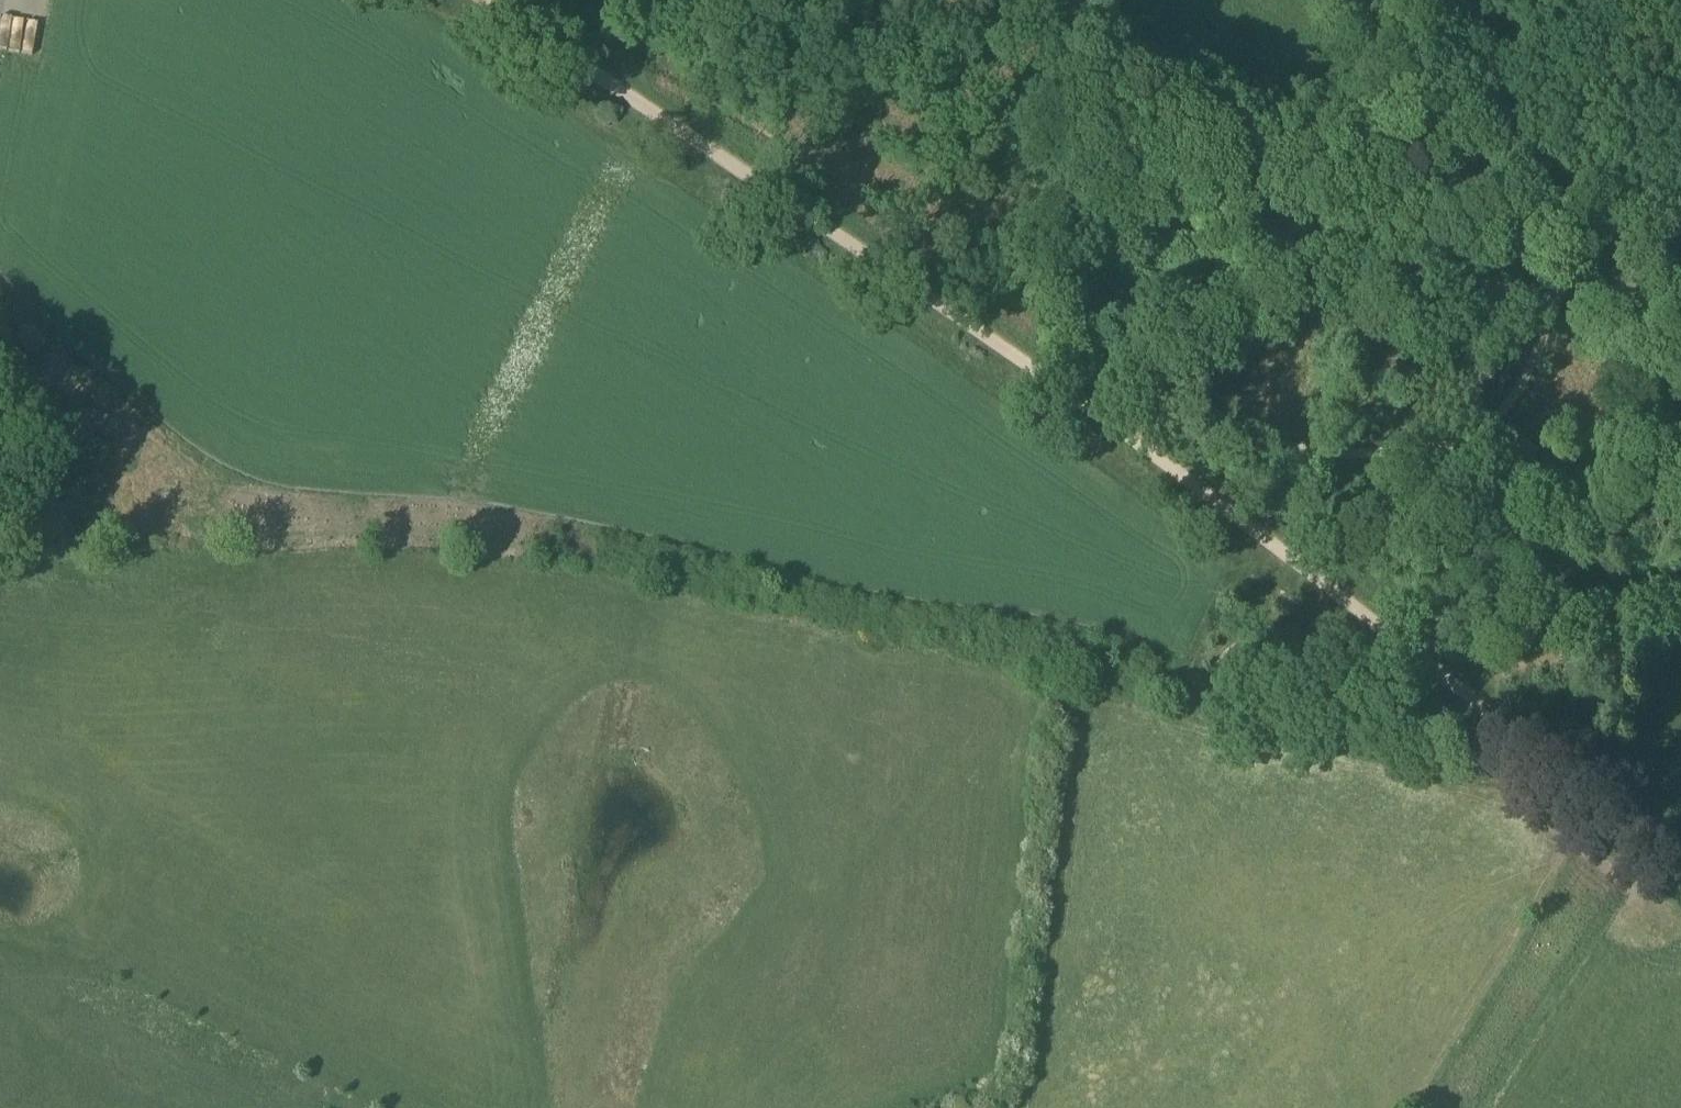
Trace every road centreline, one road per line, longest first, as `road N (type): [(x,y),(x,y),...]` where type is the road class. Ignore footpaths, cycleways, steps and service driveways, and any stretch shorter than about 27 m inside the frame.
road 1 (track): [(1680,862),(1012,350)]
road 2 (track): [(1012,350),(481,0)]

